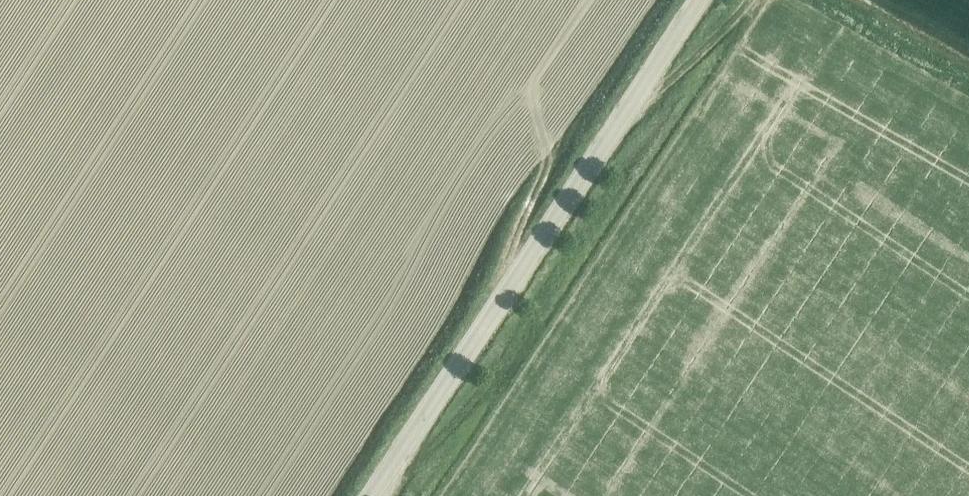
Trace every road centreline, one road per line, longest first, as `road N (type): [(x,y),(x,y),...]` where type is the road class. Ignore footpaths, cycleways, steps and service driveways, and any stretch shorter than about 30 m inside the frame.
road 1 (unclassified): [(371,495),(698,0)]

